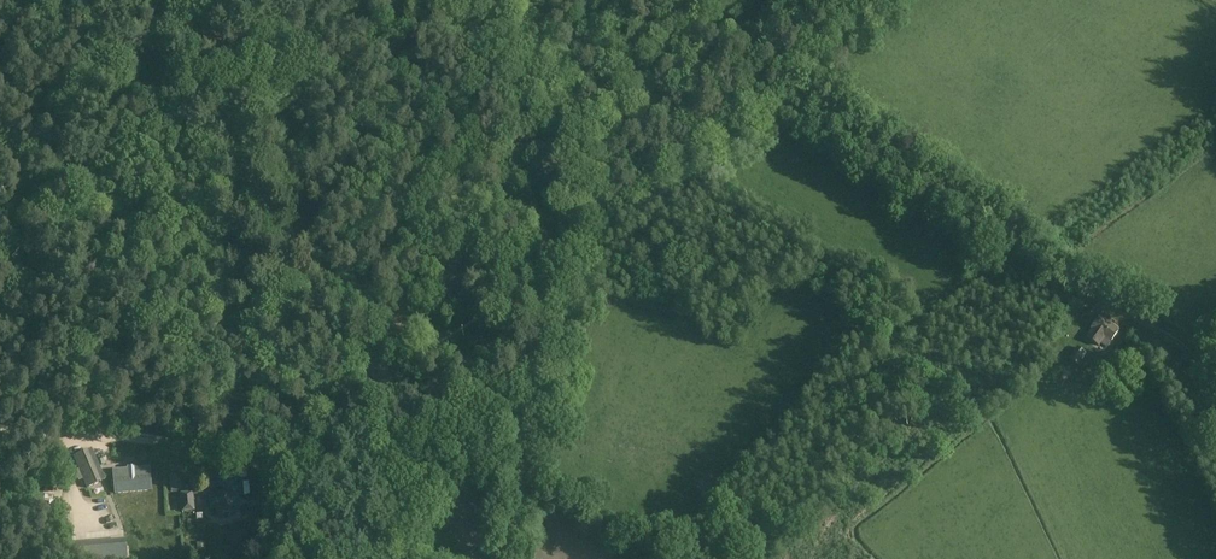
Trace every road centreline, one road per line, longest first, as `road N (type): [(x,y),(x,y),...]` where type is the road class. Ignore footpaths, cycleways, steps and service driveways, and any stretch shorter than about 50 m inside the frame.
road 1 (track): [(1215,406),(1189,349),(777,84)]
road 2 (track): [(496,259),(402,307),(385,380),(400,395),(425,402),(520,316),(547,304)]
road 3 (track): [(510,133),(431,170),(294,276),(250,327)]
road 4 (track): [(256,462),(42,430),(0,439)]
road 5 (track): [(547,304),(521,558)]
road 6 (track): [(463,0),(543,225)]
road 7 (track): [(516,495),(577,493),(678,533)]

